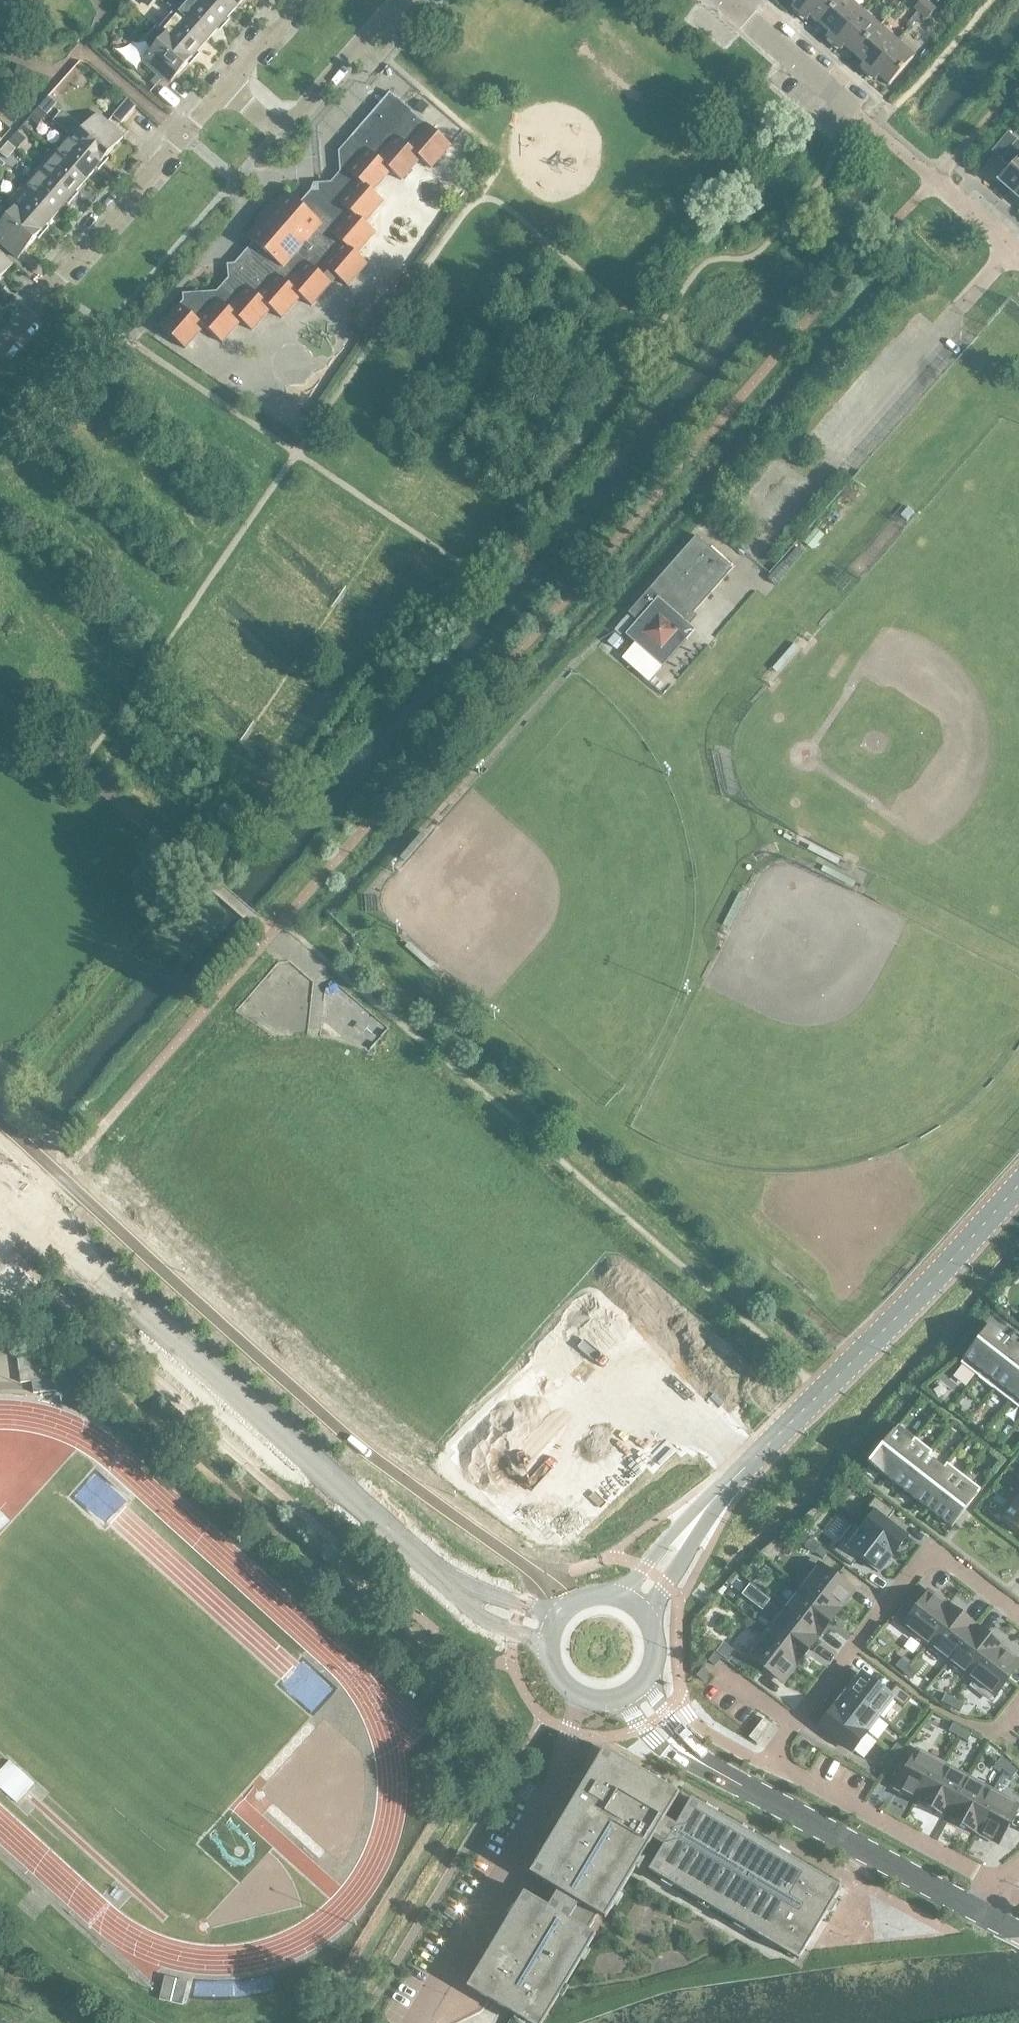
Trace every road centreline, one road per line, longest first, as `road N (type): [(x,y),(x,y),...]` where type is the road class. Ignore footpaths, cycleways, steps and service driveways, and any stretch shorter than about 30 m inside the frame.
road 1 (residential): [(1018,1617),(932,1552),(768,1761),(998,1884)]
road 2 (tertiary): [(84,1261),(471,1598)]
road 3 (tertiary): [(702,1512),(1018,1181)]
road 4 (unclassified): [(578,1704),(559,1784),(422,2022)]
road 5 (residential): [(215,84),(0,337)]
road 6 (tertiary): [(981,1910),(712,1770)]
road 7 (residential): [(215,84),(268,118),(300,122),(406,0)]
road 8 (residential): [(877,125),(742,6)]
road 9 (tertiary): [(84,1261),(54,1212),(0,1166)]
road 10 (residential): [(1018,249),(927,168)]

